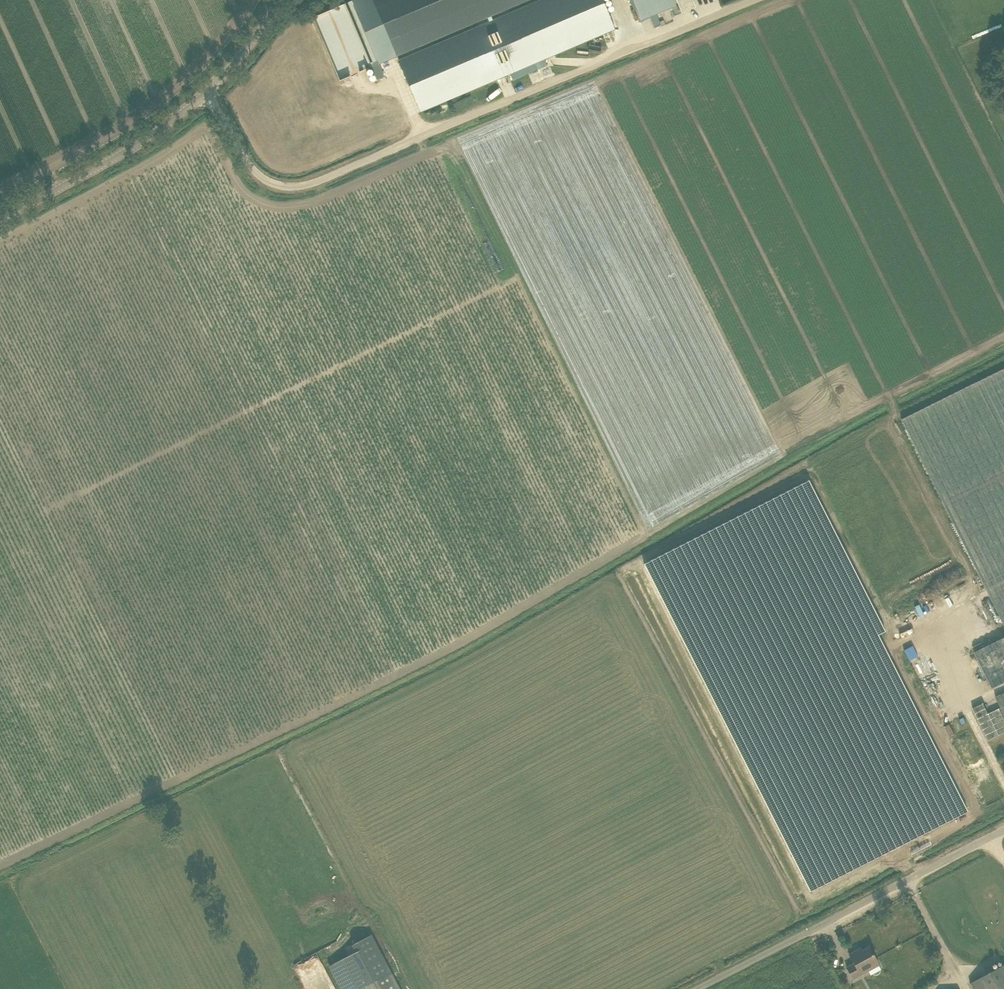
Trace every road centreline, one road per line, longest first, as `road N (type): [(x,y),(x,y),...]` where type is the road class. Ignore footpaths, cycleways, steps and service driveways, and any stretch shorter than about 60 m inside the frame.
road 1 (tertiary): [(0,208),(171,113),(218,68),(267,0)]
road 2 (unclassified): [(702,988),(1003,832)]

